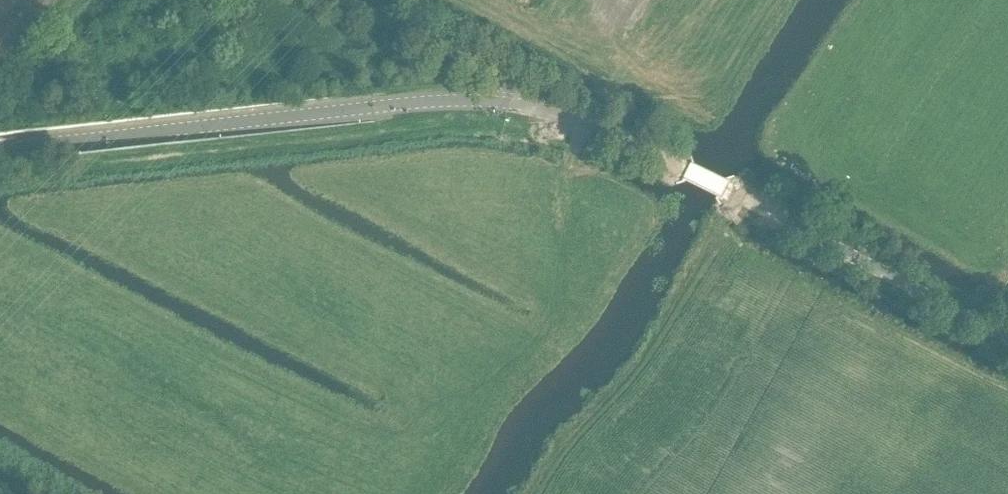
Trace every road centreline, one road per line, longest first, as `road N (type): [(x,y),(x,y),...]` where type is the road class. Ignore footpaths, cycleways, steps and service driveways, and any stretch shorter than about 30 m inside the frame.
road 1 (unclassified): [(1007,338),(636,147),(572,118),(506,103)]
road 2 (unclassified): [(0,148),(449,101),(506,103)]

